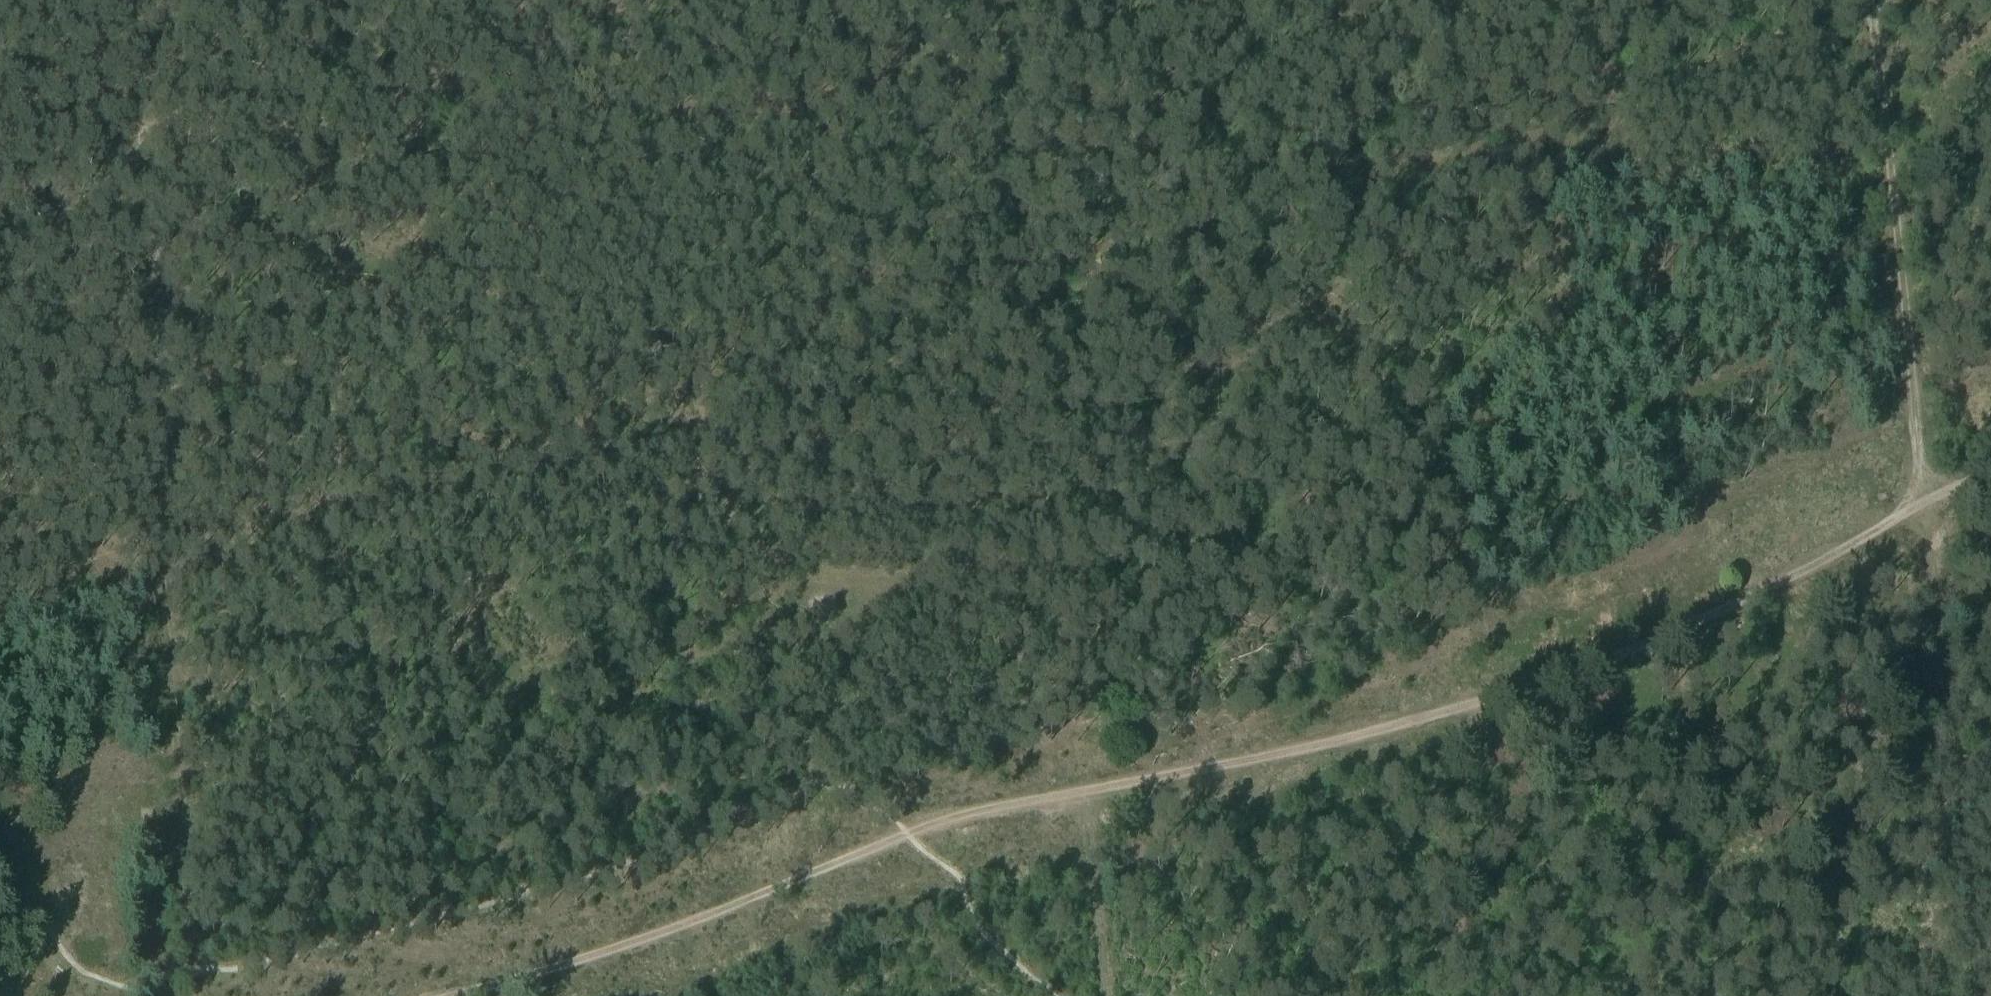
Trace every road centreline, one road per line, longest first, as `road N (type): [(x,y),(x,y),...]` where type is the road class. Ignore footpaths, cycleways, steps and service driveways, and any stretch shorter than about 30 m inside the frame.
road 1 (track): [(454,995),(587,960),(965,815),(1372,733),(1592,666),(1715,620),(1990,470)]
road 2 (track): [(1868,0),(1928,499)]

